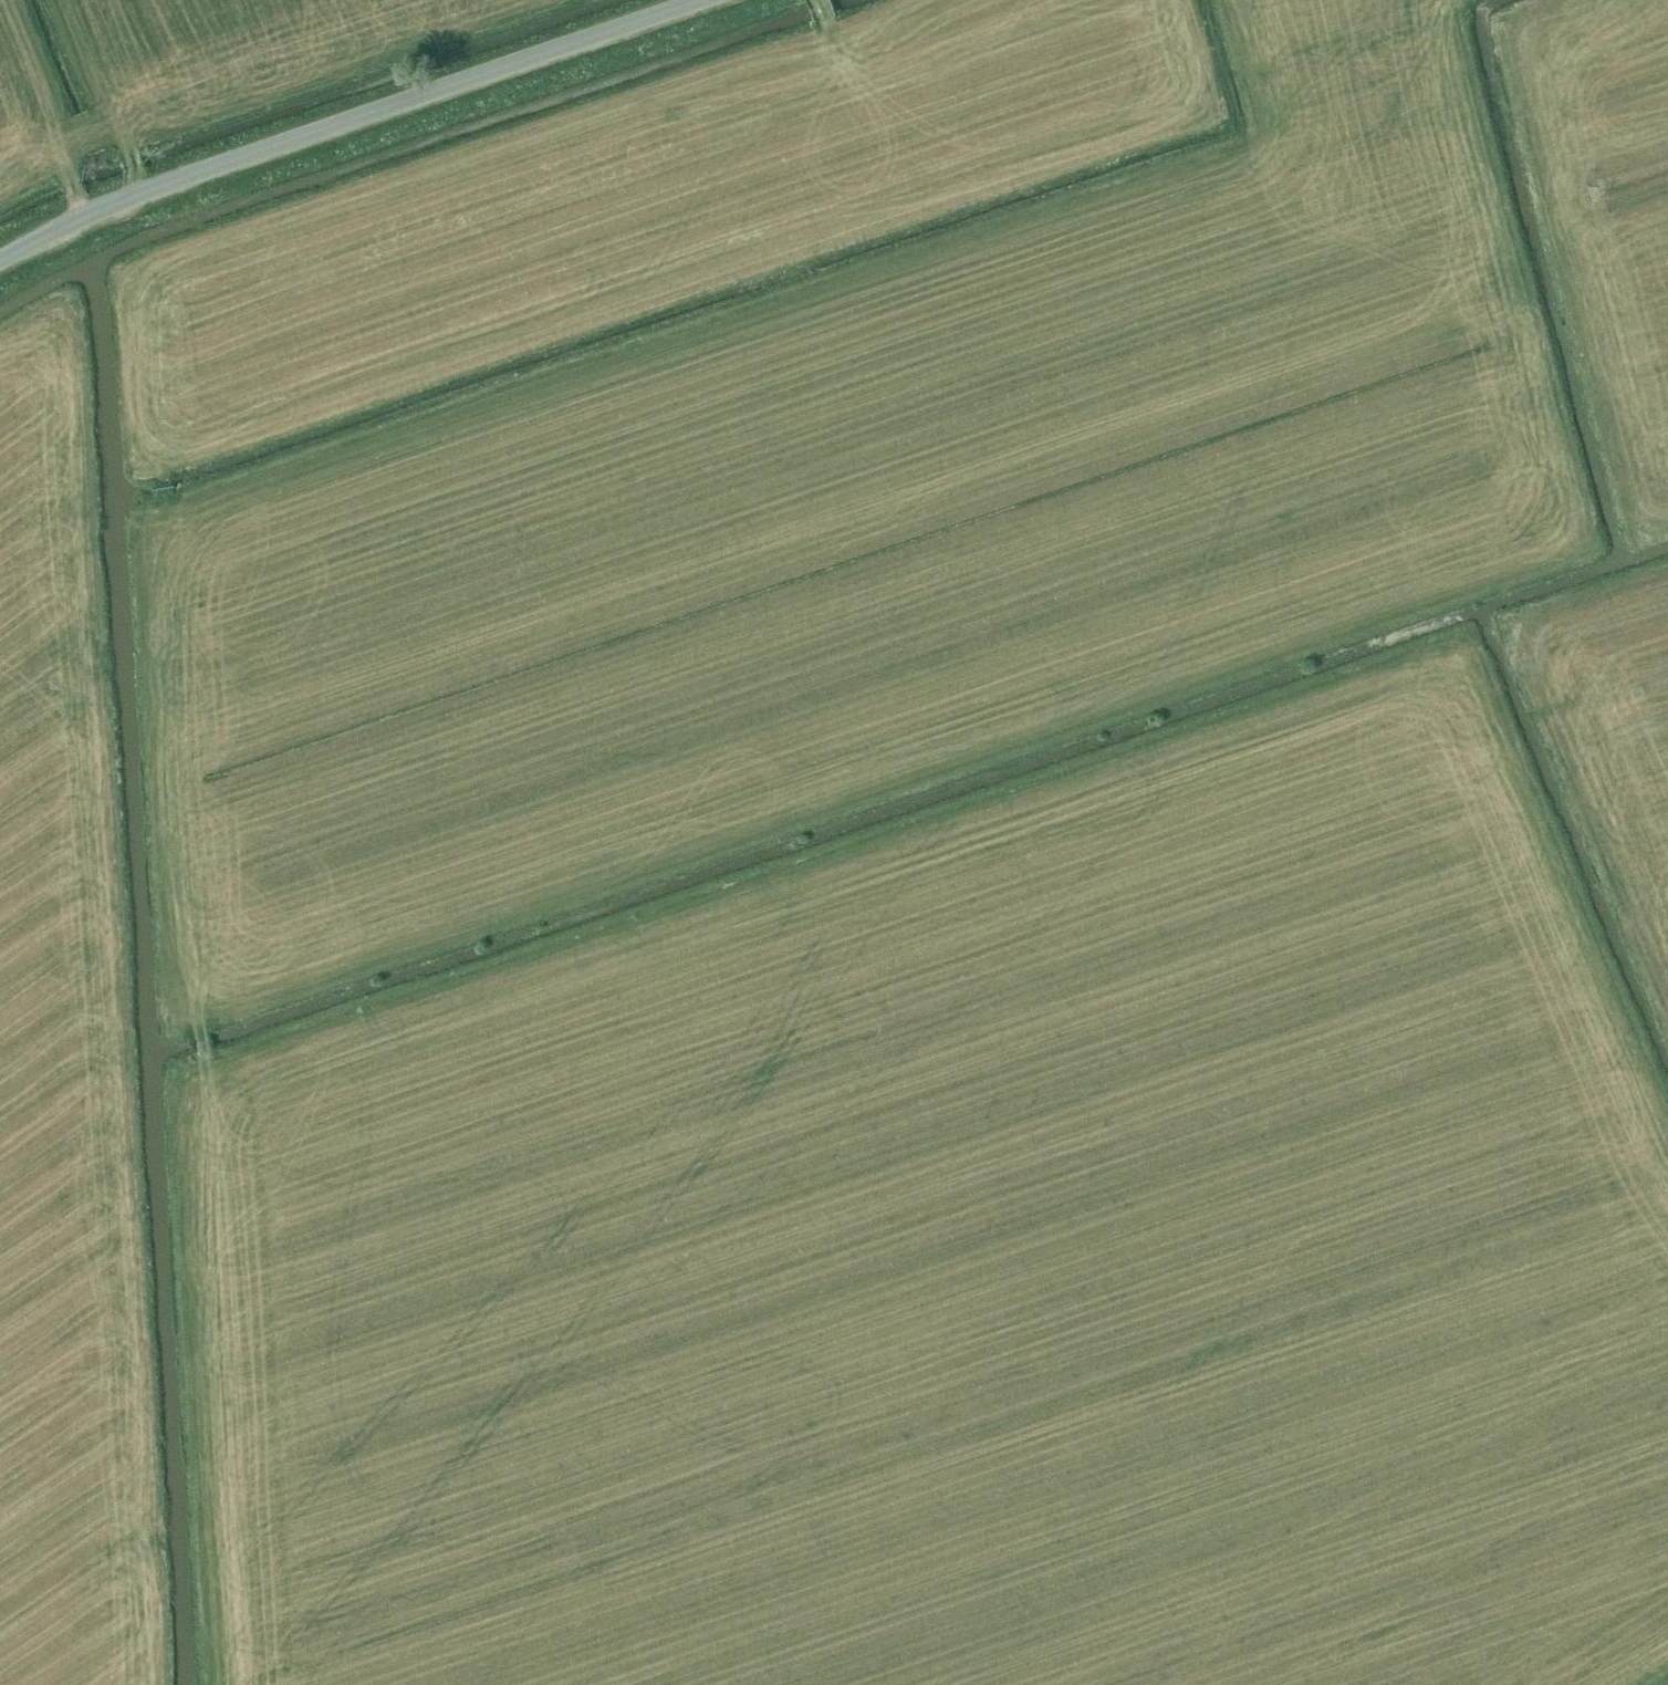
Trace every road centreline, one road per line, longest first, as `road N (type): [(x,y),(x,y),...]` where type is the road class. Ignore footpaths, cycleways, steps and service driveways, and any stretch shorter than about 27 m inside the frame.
road 1 (unclassified): [(0,263),(95,213),(188,177),(706,0)]

